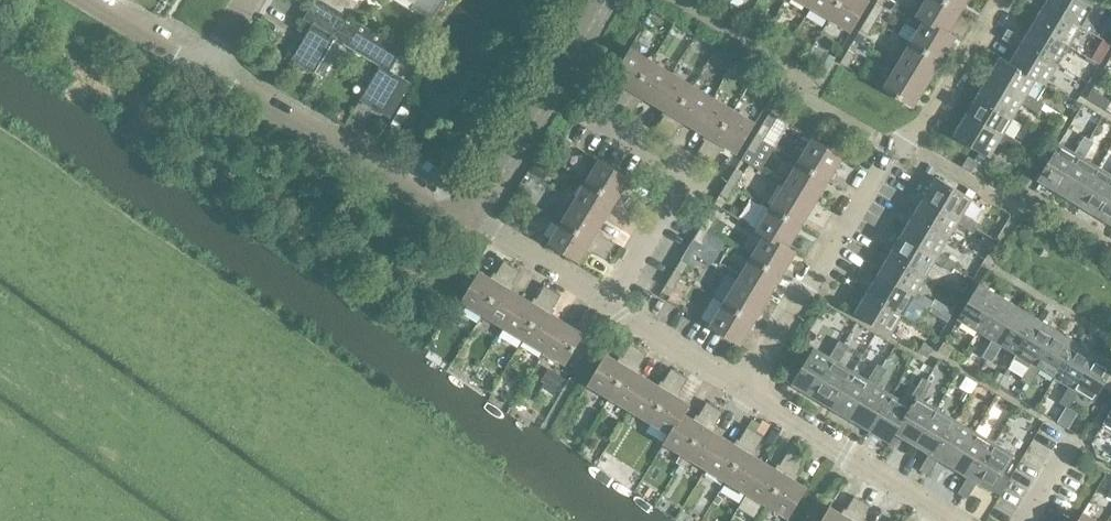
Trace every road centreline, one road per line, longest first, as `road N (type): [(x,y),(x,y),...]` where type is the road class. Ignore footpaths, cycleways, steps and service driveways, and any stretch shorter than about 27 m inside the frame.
road 1 (residential): [(745,388),(885,152),(931,124),(1005,0)]
road 2 (residential): [(467,211),(211,58)]
road 3 (residential): [(467,211),(596,0)]
road 4 (residential): [(948,520),(745,388)]
road 5 (residential): [(745,388),(607,297)]
road 6 (residential): [(607,297),(467,211)]
road 7 (residential): [(607,297),(685,166)]
road 8 (residential): [(685,166),(580,107)]

